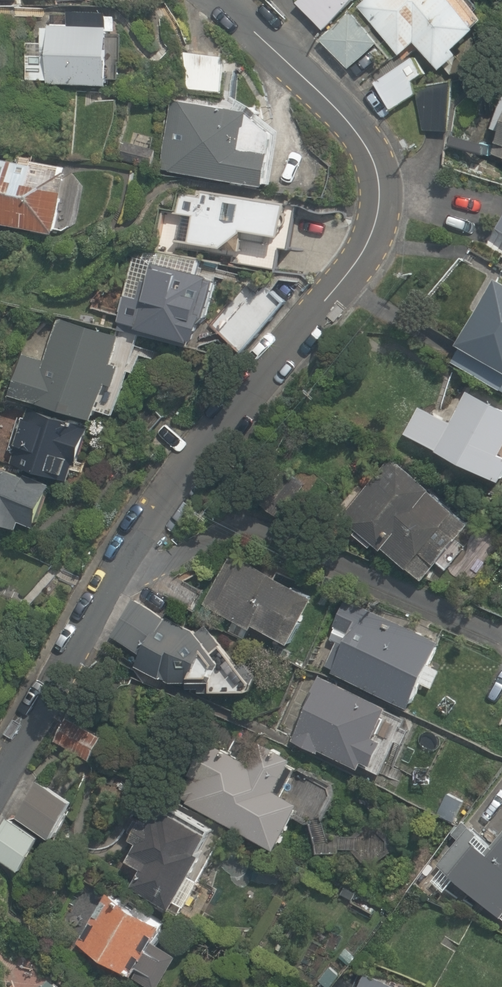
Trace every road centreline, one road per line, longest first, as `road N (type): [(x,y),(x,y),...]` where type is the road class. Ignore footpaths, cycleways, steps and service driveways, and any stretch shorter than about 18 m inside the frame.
road 1 (residential): [(223,0),(361,132),(380,156),(389,205),(347,277),(183,460),(0,774)]

